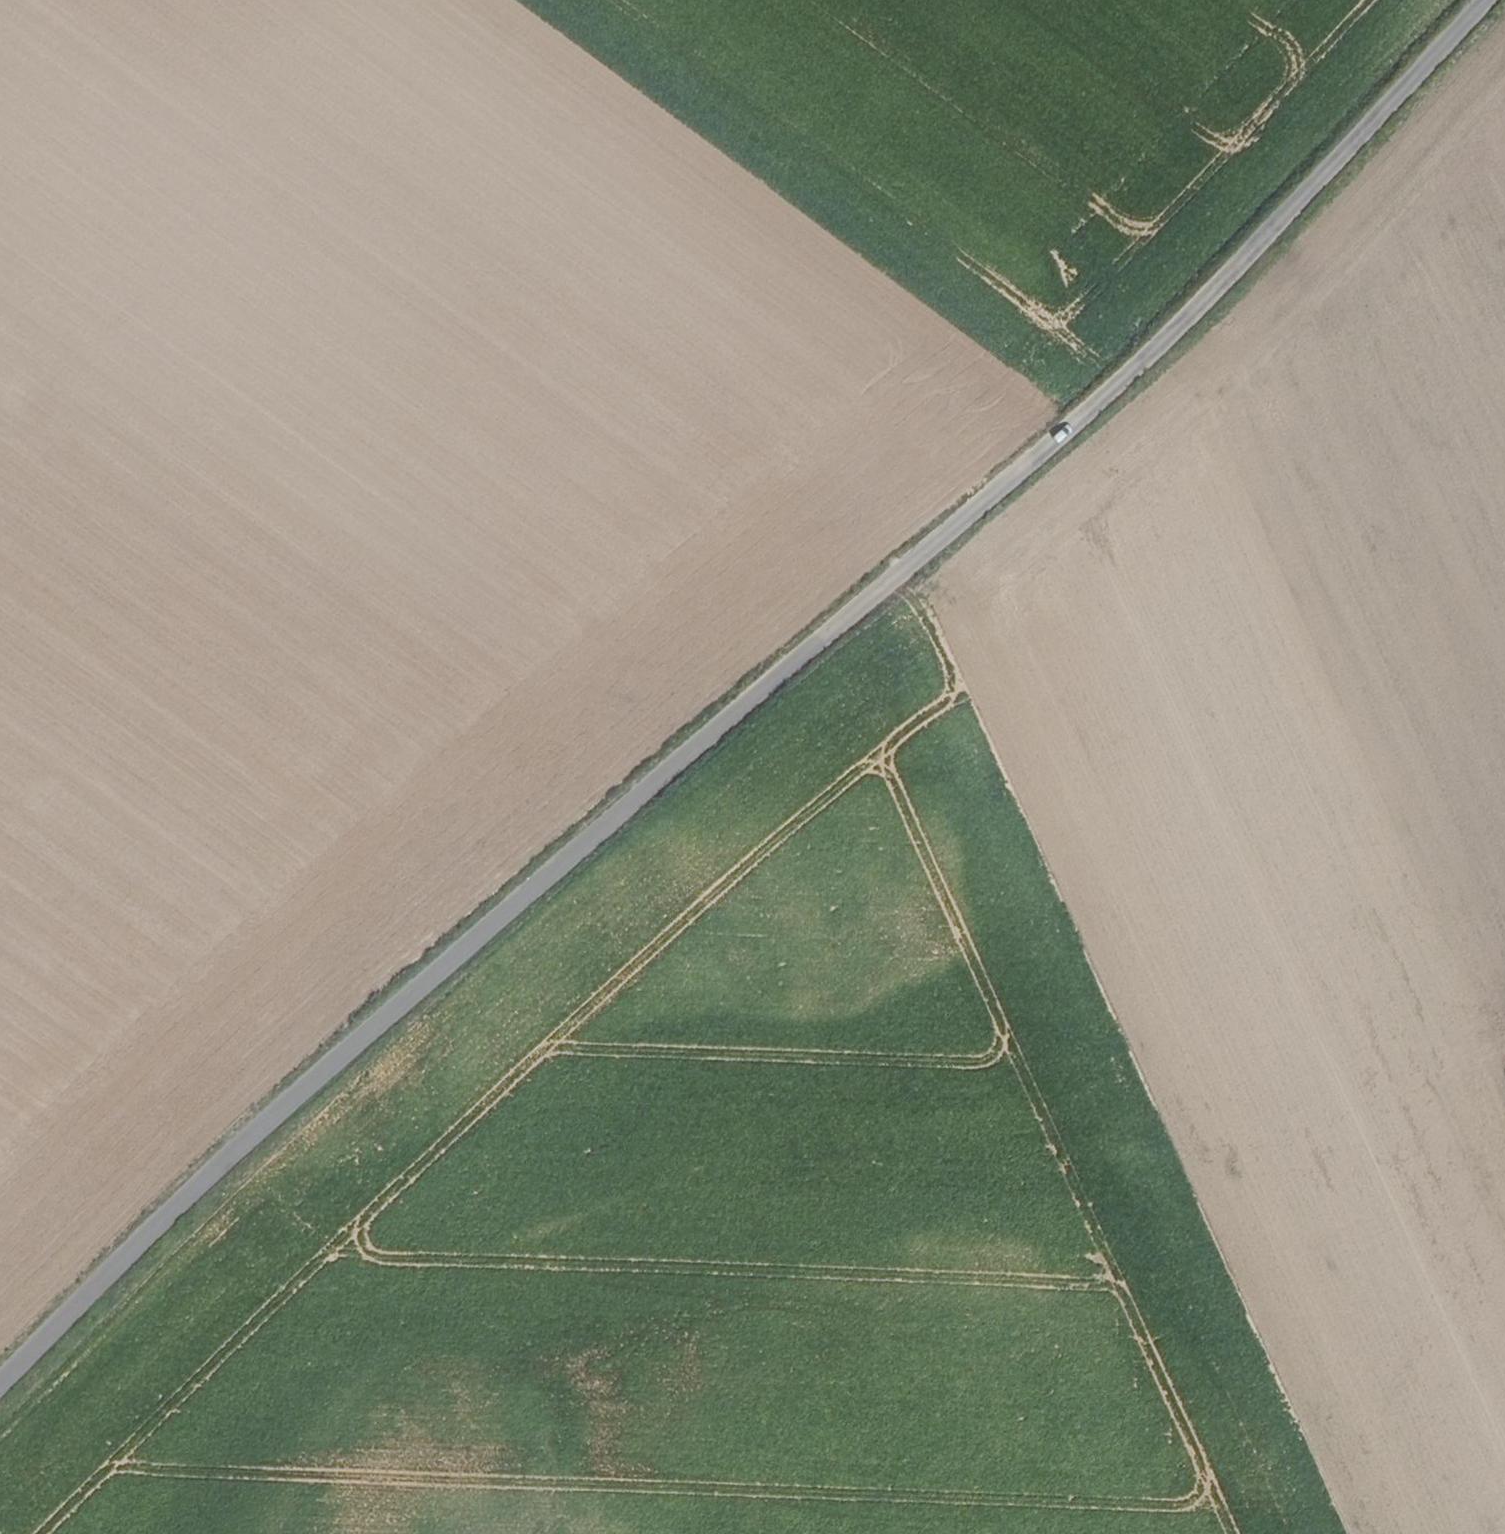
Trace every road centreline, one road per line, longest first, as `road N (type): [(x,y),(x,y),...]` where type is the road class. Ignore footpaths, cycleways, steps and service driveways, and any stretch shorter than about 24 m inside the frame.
road 1 (unclassified): [(0,1387),(230,1158),(1076,416),(1480,0)]

